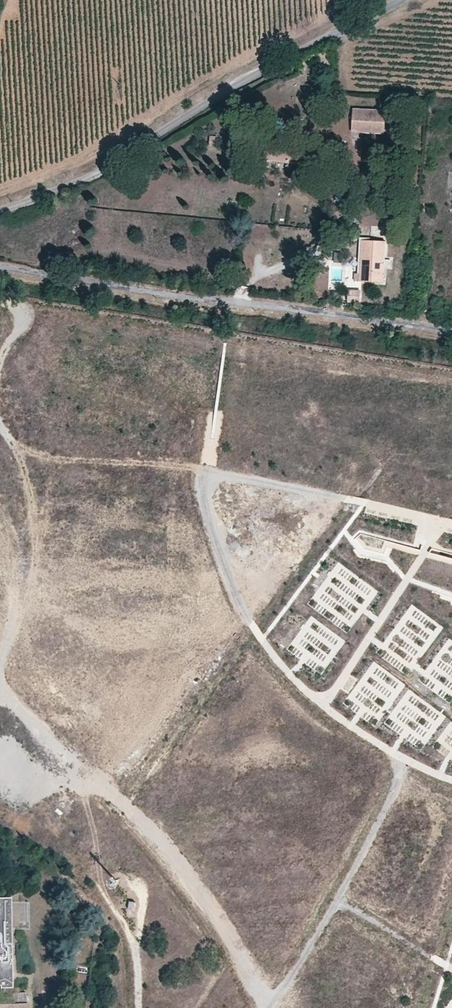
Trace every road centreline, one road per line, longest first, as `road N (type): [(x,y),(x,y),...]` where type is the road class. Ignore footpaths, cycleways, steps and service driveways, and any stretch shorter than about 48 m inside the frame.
road 1 (unclassified): [(451,334),(0,267)]
road 2 (unclassified): [(403,0),(87,178),(0,208)]

